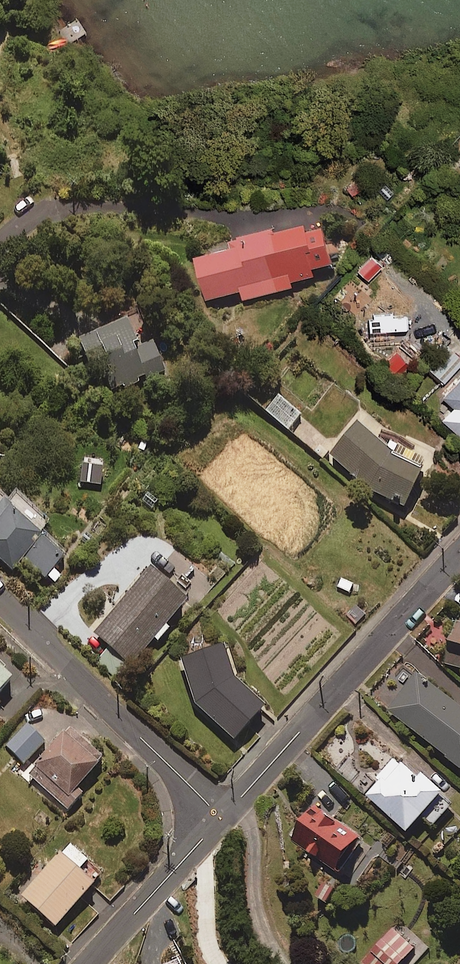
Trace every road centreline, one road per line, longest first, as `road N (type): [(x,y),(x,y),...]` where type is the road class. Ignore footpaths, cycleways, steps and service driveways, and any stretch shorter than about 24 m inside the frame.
road 1 (residential): [(223,817),(459,552)]
road 2 (residential): [(0,597),(223,817)]
road 3 (residential): [(88,963),(223,817)]

